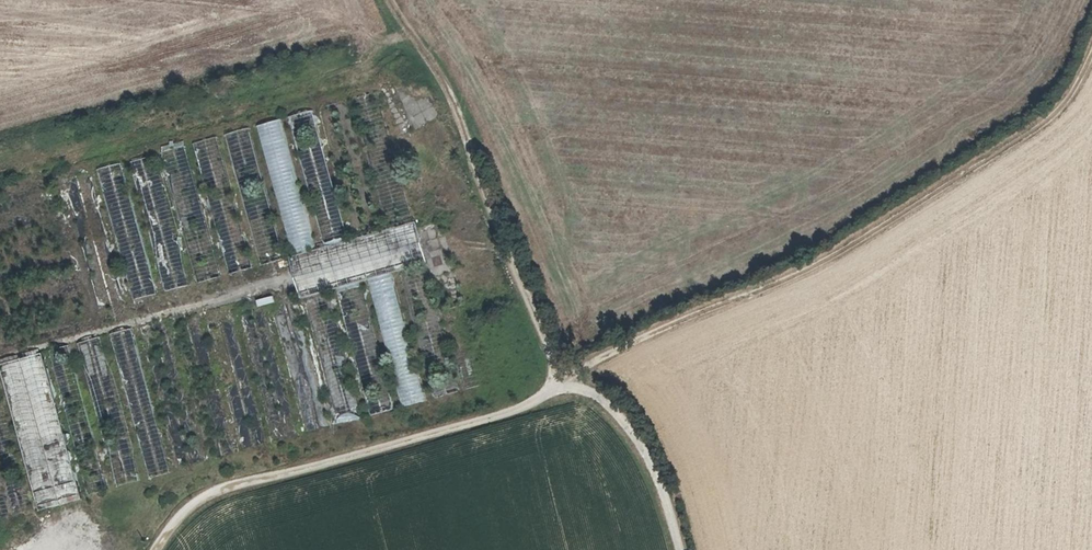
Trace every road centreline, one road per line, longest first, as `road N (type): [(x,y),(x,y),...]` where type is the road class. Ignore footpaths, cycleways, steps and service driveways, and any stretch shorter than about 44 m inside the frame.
road 1 (track): [(156,549),(176,521),(218,490),(515,410),(652,332),(783,280),(1043,121),(1091,61)]
road 2 (track): [(686,549),(668,485),(638,428),(596,391),(558,381),(395,0)]

